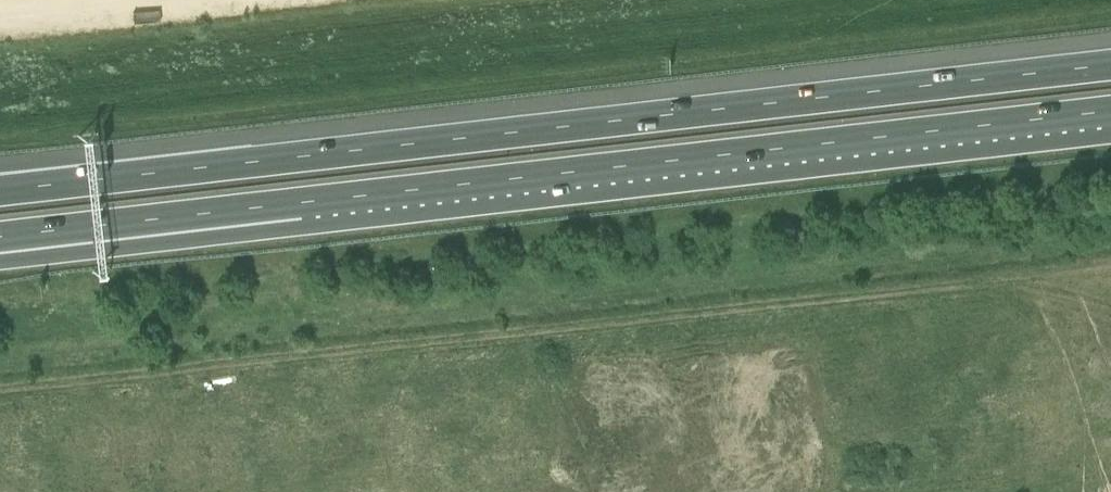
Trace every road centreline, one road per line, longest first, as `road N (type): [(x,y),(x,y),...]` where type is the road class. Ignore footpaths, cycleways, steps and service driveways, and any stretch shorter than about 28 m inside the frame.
road 1 (motorway): [(1110,66),(0,191)]
road 2 (track): [(1110,264),(0,386)]
road 3 (motorway): [(370,196),(1110,112)]
road 4 (motorway): [(0,260),(302,227),(370,196)]
road 5 (motorway): [(0,237),(370,196)]

